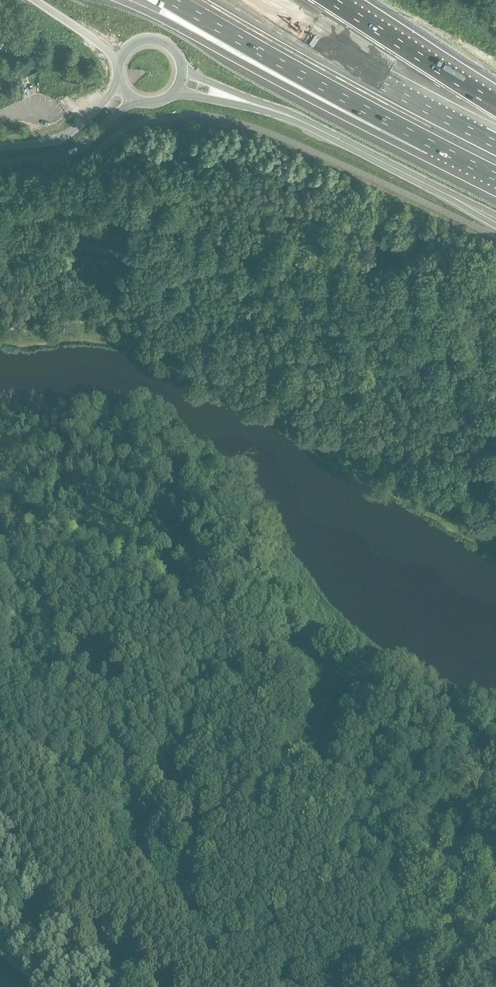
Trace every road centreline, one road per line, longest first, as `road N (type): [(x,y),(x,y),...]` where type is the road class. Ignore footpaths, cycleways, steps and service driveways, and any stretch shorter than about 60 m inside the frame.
road 1 (tertiary): [(495,218),(250,103)]
road 2 (motorway): [(126,0),(213,25),(371,92)]
road 3 (motorway): [(219,0),(371,92)]
road 4 (tertiary): [(0,162),(73,152),(136,100)]
road 5 (tertiary): [(120,83),(64,139),(0,147)]
road 6 (motorway): [(371,92),(495,159)]
road 7 (motorway): [(495,105),(376,31)]
road 8 (motorway): [(495,93),(376,31)]

